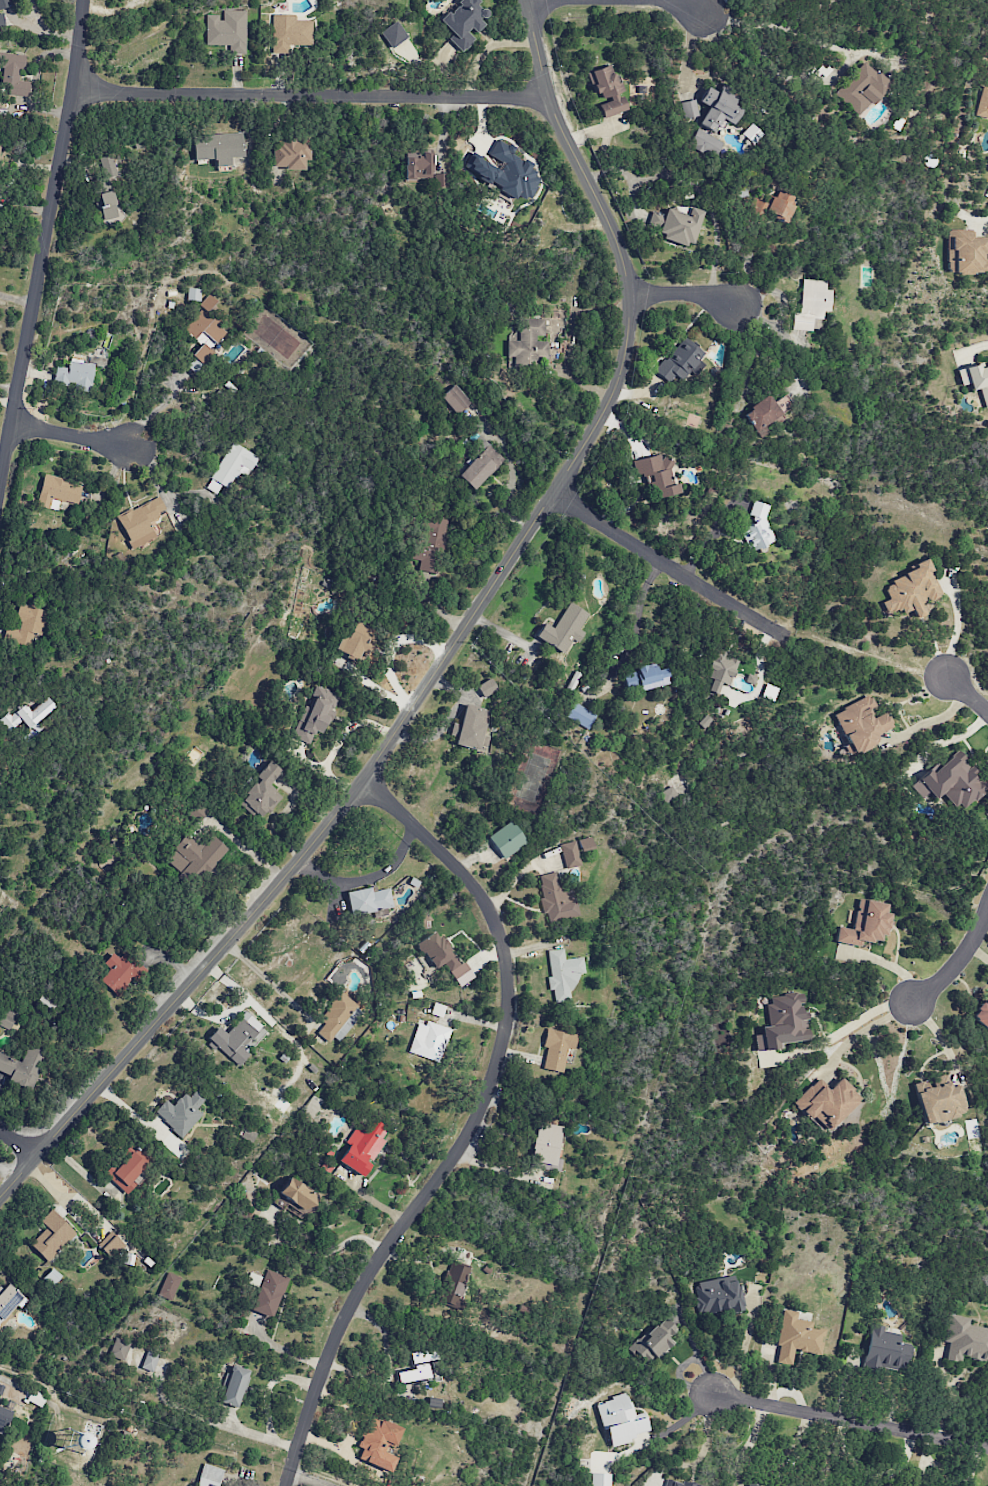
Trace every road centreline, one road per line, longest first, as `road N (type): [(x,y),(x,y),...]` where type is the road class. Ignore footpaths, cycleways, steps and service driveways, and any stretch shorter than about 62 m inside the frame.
road 1 (residential): [(0,1198),(325,830),(612,404),(632,324),(629,278),(560,124),(524,0)]
road 2 (residential): [(285,1485),(337,1336),(373,1268),(488,1098),(508,997),(501,942),(474,892),(358,784)]
road 3 (residential): [(0,495),(85,0)]
road 4 (residential): [(551,99),(74,93)]
road 5 (residential): [(987,1446),(708,1391)]
road 6 (residential): [(551,497),(789,643)]
road 7 (residential): [(908,1004),(969,946),(987,901)]
road 8 (residential): [(139,443),(14,420)]

